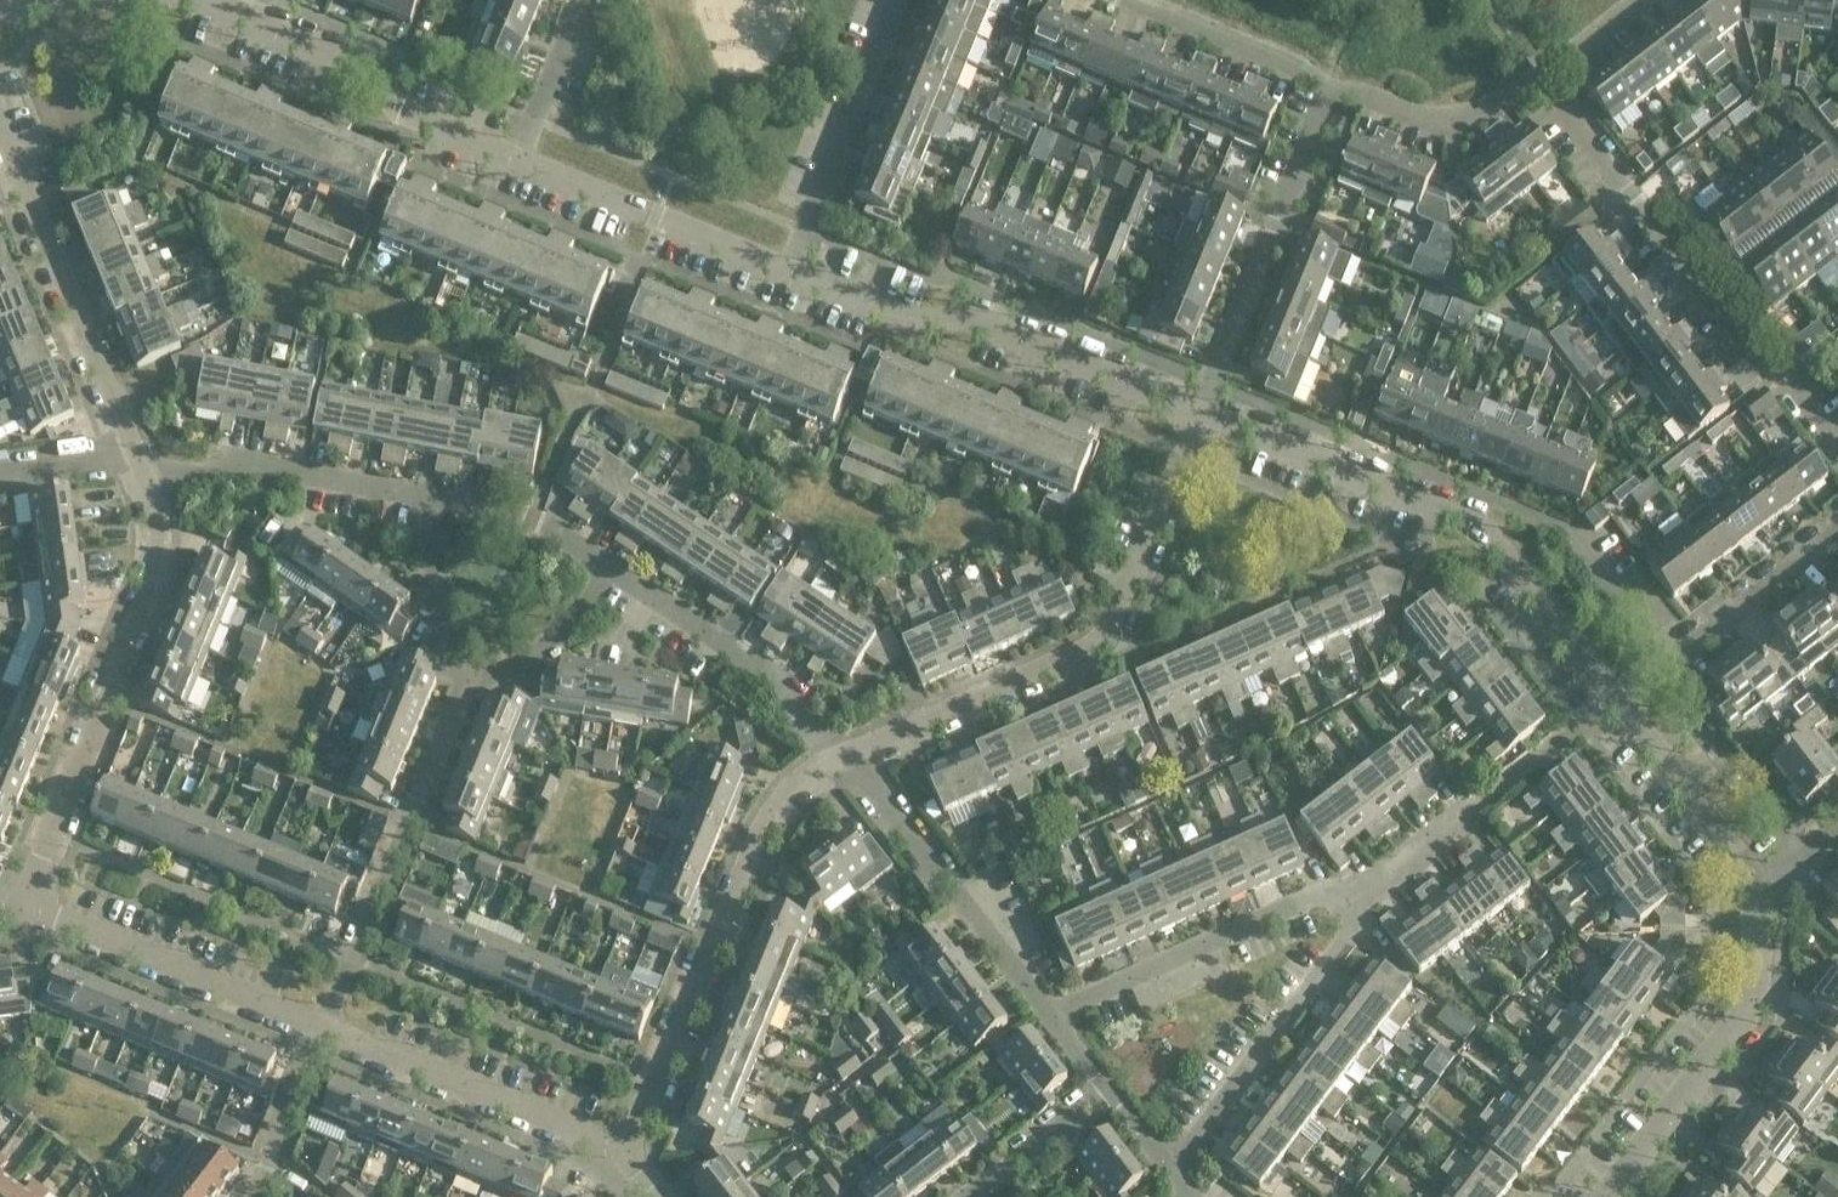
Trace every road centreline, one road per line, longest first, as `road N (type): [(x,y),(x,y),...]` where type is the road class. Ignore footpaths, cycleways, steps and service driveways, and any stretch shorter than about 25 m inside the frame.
road 1 (residential): [(842,756),(1108,637),(1199,409)]
road 2 (residential): [(1613,703),(1481,524),(1199,409)]
road 3 (residential): [(1837,446),(1540,69)]
road 4 (residential): [(630,1158),(758,839),(806,777),(842,756)]
road 5 (residential): [(25,908),(152,581),(160,542),(148,472)]
road 6 (residential): [(1199,409),(958,315),(911,317),(789,270)]
road 7 (residential): [(325,1027),(469,677)]
road 8 (residential): [(522,158),(414,118),(373,74),(193,0)]
road 9 (residential): [(136,449),(0,115)]
road 10 (residential): [(1199,409),(1332,81)]
road 11 (residential): [(1607,1196),(1755,997),(1755,893)]
road 12 (residential): [(1045,1010),(1317,895),(1354,902)]
road 13 (residential): [(630,1158),(325,1027)]
road 14 (residential): [(1171,1172),(1347,946),(1354,902)]
road 15 (residential): [(1354,902),(1613,703)]
road 16 (residential): [(1045,1010),(842,756)]
road 17 (residential): [(325,1027),(25,908)]
road 18 (residential): [(842,756),(795,715),(777,678),(606,568)]
road 19 (residential): [(445,498),(234,457),(214,471),(148,472)]
road 20 (residential): [(896,0),(789,270)]
road 21 (residential): [(789,270),(522,158)]
road 22 (residential): [(1755,893),(1750,871),(1613,703)]
road 23 (residential): [(1540,69),(1475,111),(1446,118),(1332,81)]
road 24 (residential): [(1669,663),(1837,533)]
road 25 (residential): [(1332,81),(1140,0)]
road 26 (residential): [(469,677),(454,662),(434,584),(445,498)]
road 27 (residential): [(469,677),(493,676),(543,651),(606,568)]
road 28 (residential): [(254,1196),(325,1027)]
road 29 (residential): [(606,568),(532,519),(445,498)]
road 30 (residential): [(1669,663),(1559,524)]
road 31 (residential): [(964,1196),(1103,1089)]
road 32 (residential): [(522,158),(587,0)]
road 33 (residential): [(0,472),(136,449)]

